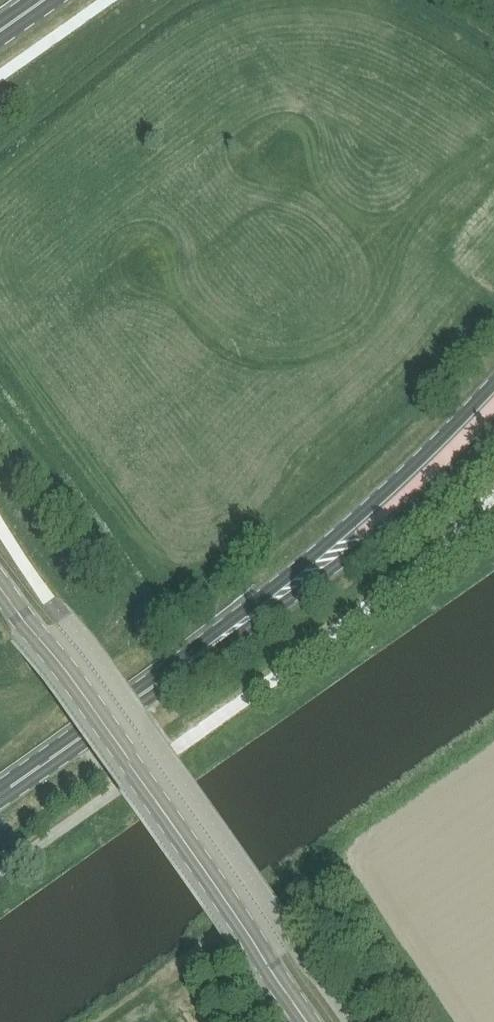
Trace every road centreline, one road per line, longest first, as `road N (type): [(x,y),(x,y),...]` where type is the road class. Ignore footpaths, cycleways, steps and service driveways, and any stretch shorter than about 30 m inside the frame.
road 1 (primary): [(268,969),(0,589)]
road 2 (primary): [(493,383),(384,494),(201,642),(195,656)]
road 3 (primary): [(195,656),(209,654),(366,542),(493,435)]
road 4 (primary): [(0,794),(195,656)]

